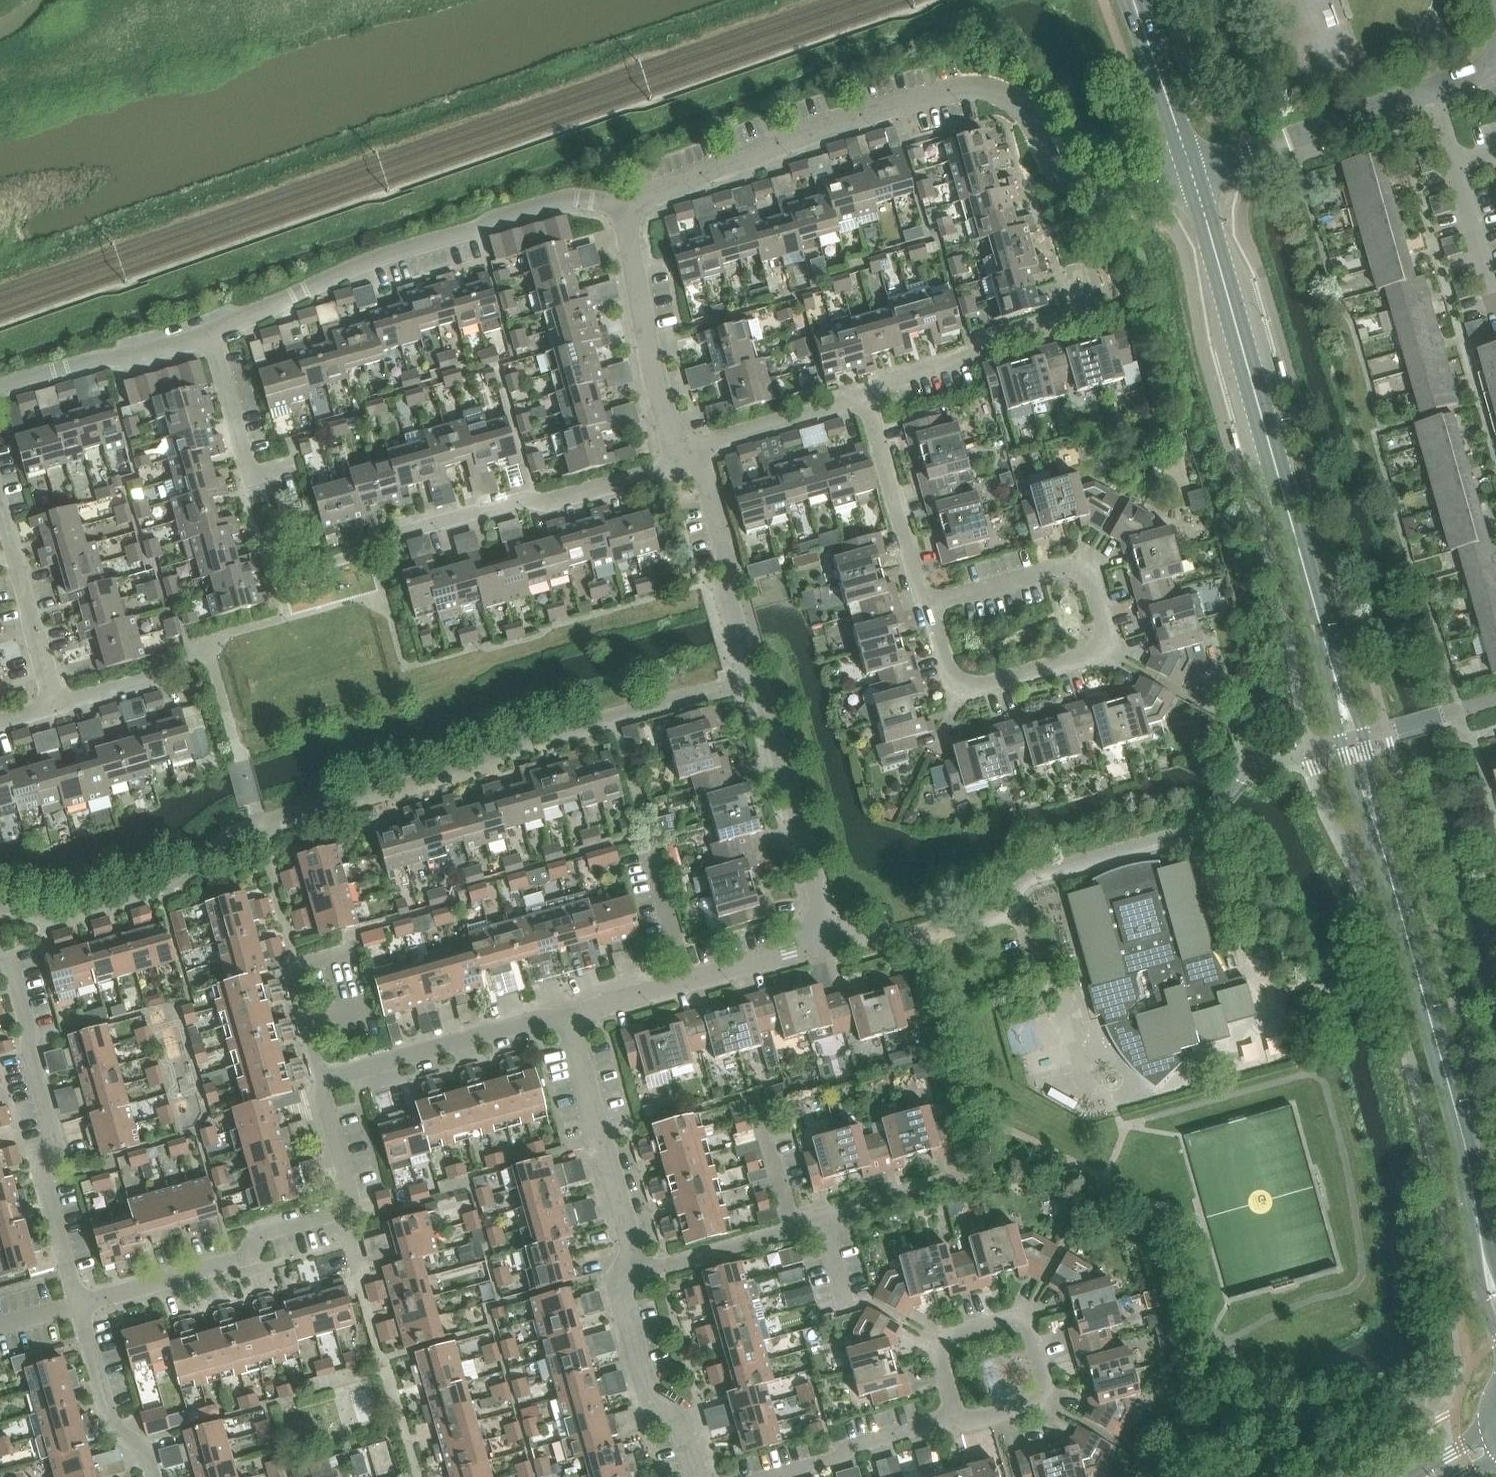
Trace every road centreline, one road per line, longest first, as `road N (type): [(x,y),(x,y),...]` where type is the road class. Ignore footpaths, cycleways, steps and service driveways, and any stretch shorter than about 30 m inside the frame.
road 1 (tertiary): [(1495,1296),(1451,1090),(1193,172)]
road 2 (residential): [(725,579),(405,666),(370,546),(527,498),(546,502),(653,473),(675,451)]
road 3 (residential): [(630,209),(806,130),(968,88),(1013,98),(1058,167),(1091,189),(1124,192),(1193,172)]
road 4 (residential): [(209,331),(354,267),(493,219),(560,200),(630,209)]
road 5 (residential): [(78,1305),(248,1256),(264,1232),(346,1208),(350,1188),(326,1100),(330,1083)]
road 6 (residential): [(828,938),(725,579)]
road 7 (residential): [(78,1305),(47,1177),(57,1152),(12,971)]
road 8 (residential): [(956,1416),(976,1419),(1039,1399),(1044,1382),(1026,1326),(1010,1318),(943,1342),(953,1407)]
road 9 (residential): [(864,397),(883,382),(972,355),(989,341),(1117,304)]
road 10 (residential): [(330,1083),(539,1019),(578,1024)]
road 11 (residential): [(641,1272),(576,1047),(578,1024)]
road 12 (residential): [(1193,172),(1433,87)]
road 13 (residential): [(929,608),(1074,566),(1089,574),(1107,633),(1098,655)]
road 14 (residential): [(675,451),(648,342),(630,209)]
road 15 (residential): [(1098,655),(954,693),(929,608)]
road 16 (residential): [(698,1476),(679,1418),(650,1390),(623,1293),(641,1272)]
road 17 (residential): [(929,608),(864,397)]
road 18 (residential): [(0,388),(209,331)]
road 19 (residential): [(59,706),(0,504)]
road 20 (residential): [(828,938),(847,932),(884,941),(997,907),(1018,886)]
road 21 (residential): [(78,1305),(111,1427),(147,1451),(153,1476)]
road 22 (residential): [(775,1476),(834,1459),(844,1447),(956,1416)]
road 23 (tertiary): [(1193,172),(1133,0)]
road 24 (residential): [(284,468),(249,470),(209,331)]
road 25 (residential): [(694,446),(864,397)]
road 26 (residential): [(330,1083),(296,965),(348,951)]
road 27 (residential): [(641,1272),(794,1229)]
road 28 (residential): [(684,983),(828,938)]
road 29 (residential): [(725,579),(729,567),(694,446)]
road 30 (residential): [(824,1218),(957,1181)]
road 31 (residential): [(1455,164),(1495,296)]
road 32 (residential): [(684,983),(650,853)]
road 33 (residential): [(794,1229),(757,1100)]

